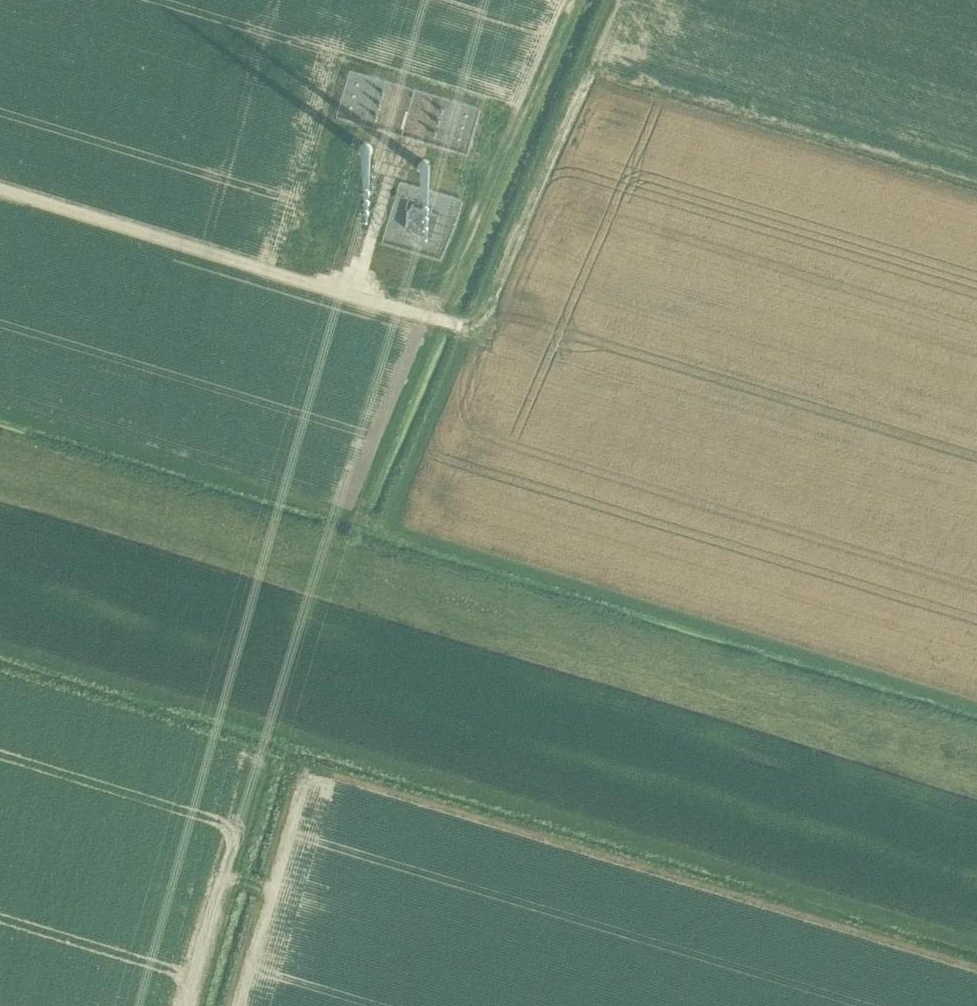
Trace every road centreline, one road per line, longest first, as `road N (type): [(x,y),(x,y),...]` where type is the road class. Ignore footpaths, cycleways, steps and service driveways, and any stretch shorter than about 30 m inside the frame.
road 1 (track): [(441,323),(0,188)]

